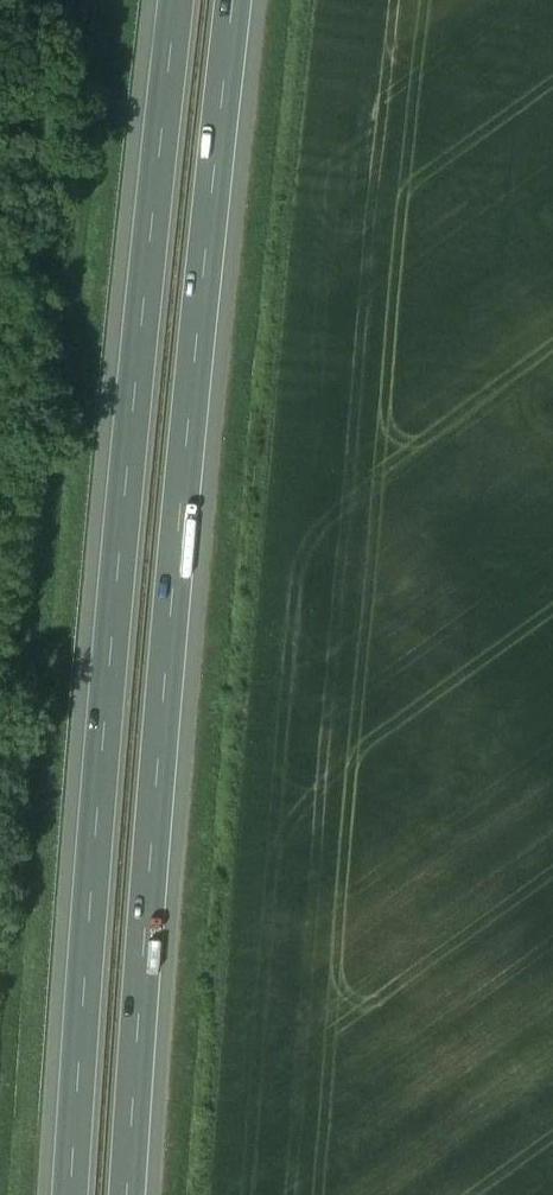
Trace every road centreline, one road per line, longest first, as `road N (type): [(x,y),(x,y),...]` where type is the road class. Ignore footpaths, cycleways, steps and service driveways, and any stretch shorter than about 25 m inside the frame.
road 1 (motorway): [(128,1194),(152,821),(237,0)]
road 2 (motorway): [(178,0),(91,889),(72,1194)]

